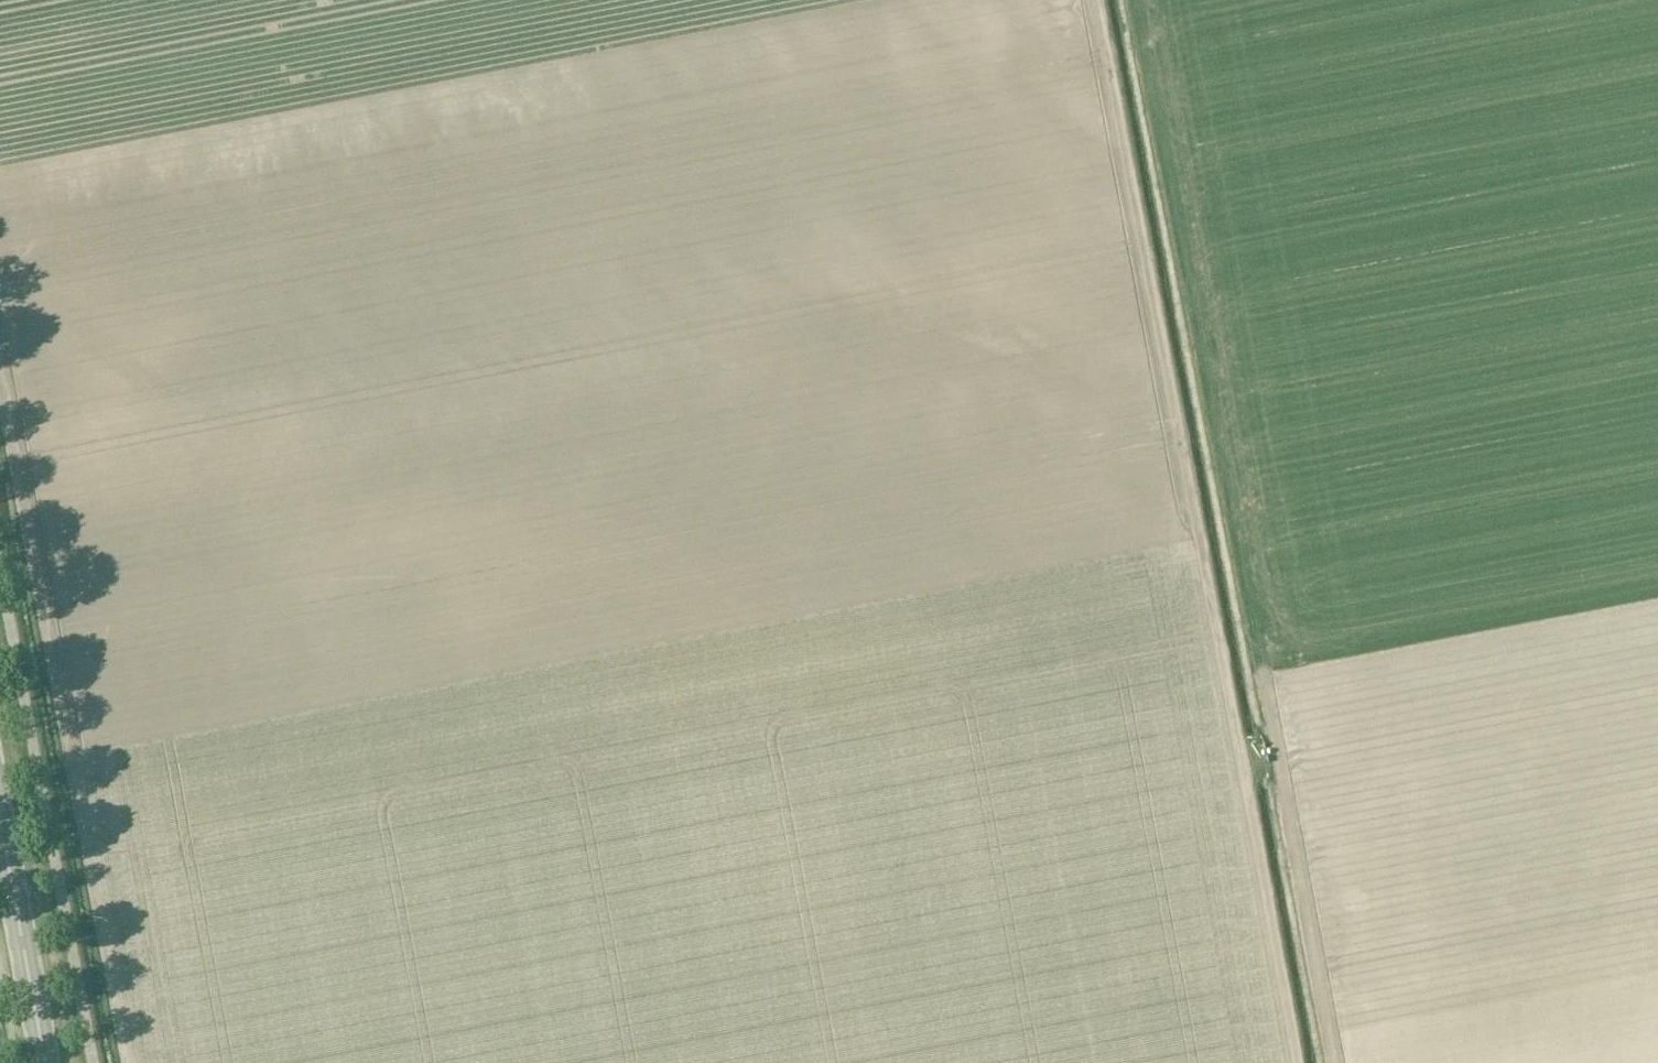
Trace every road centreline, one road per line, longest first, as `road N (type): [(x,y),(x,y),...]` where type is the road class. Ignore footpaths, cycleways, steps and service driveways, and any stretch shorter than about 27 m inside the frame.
road 1 (secondary): [(45,1062),(0,825)]

